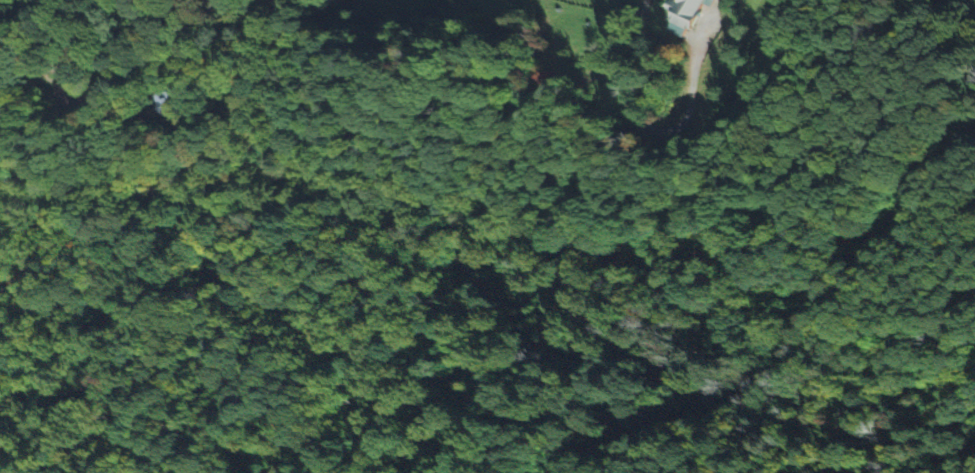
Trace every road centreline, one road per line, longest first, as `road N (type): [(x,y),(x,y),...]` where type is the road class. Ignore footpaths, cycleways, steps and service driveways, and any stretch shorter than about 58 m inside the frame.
road 1 (residential): [(85,472),(194,347),(303,196),(300,0)]
road 2 (residential): [(107,0),(153,41),(195,20),(266,29),(283,0)]
road 3 (residential): [(143,33),(125,98),(136,113),(176,116)]

